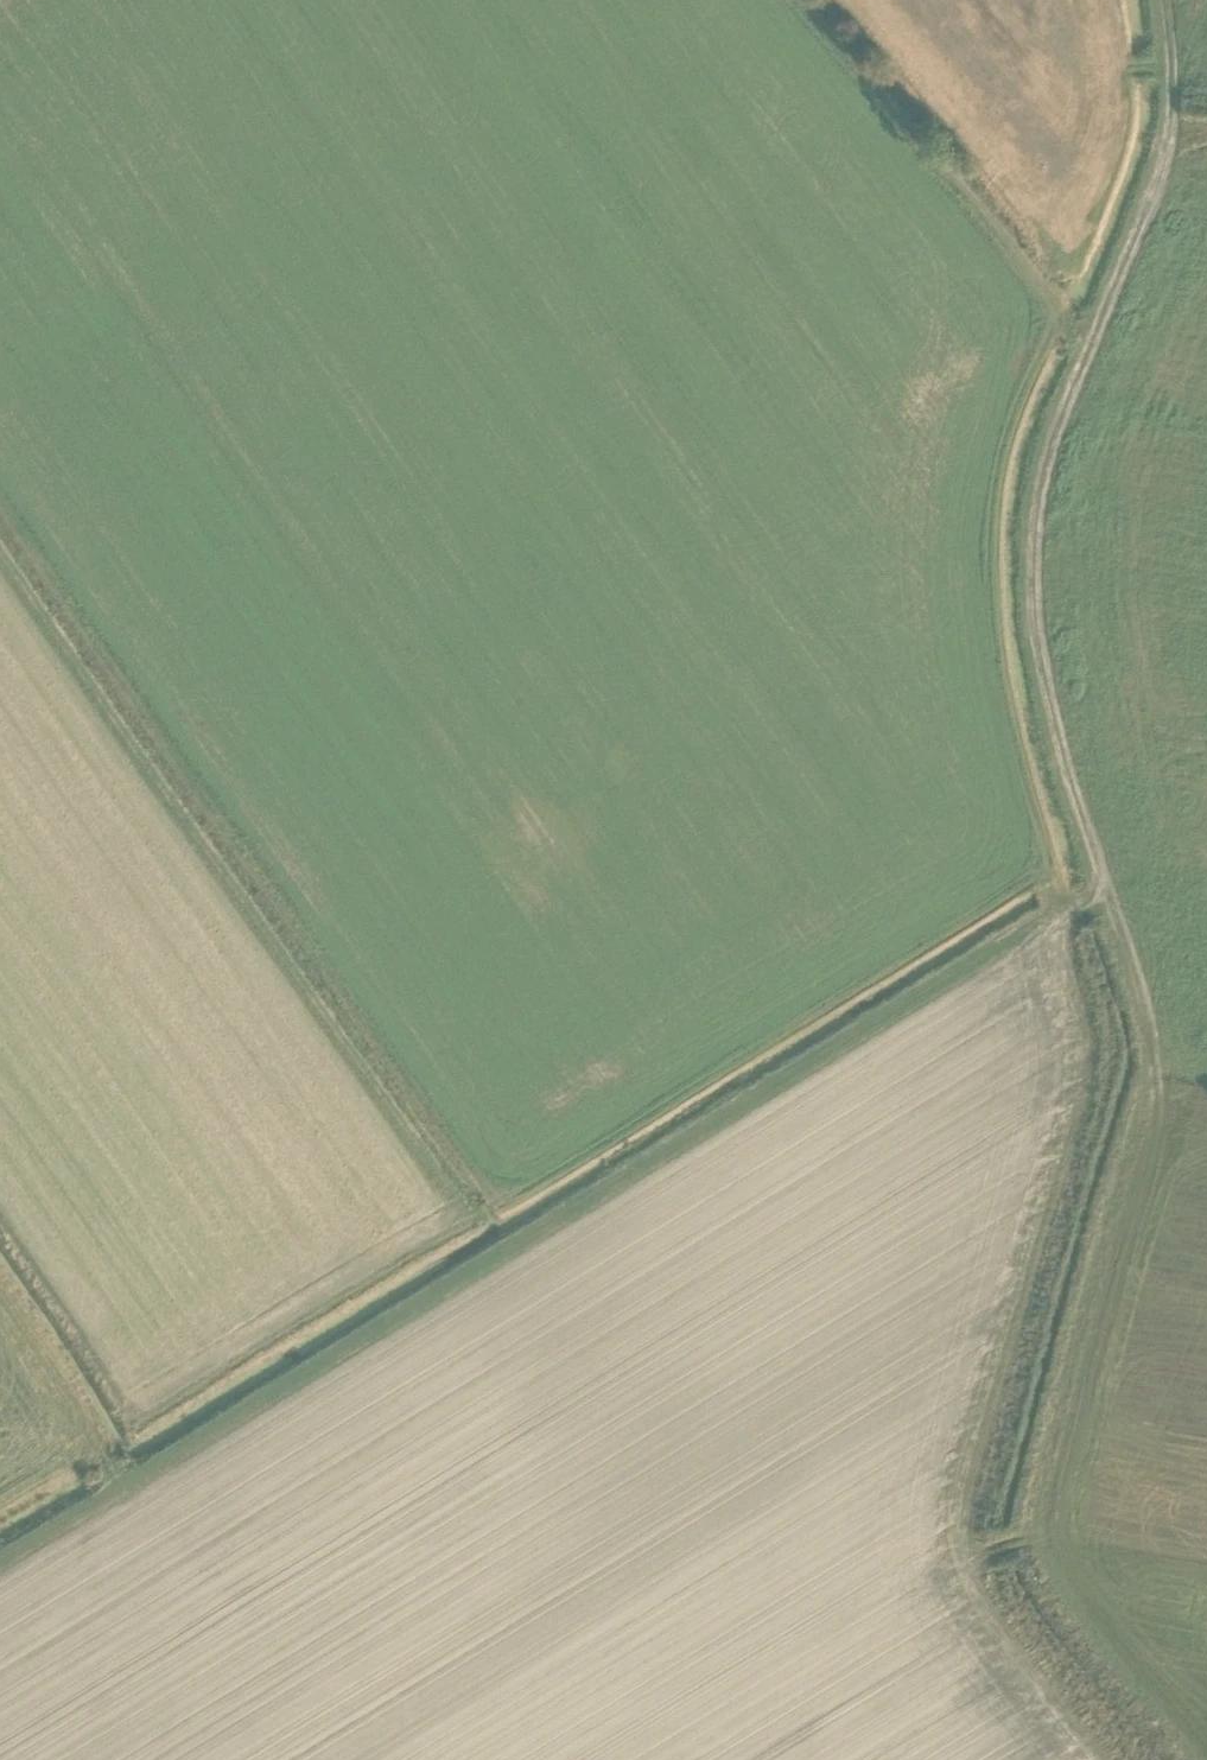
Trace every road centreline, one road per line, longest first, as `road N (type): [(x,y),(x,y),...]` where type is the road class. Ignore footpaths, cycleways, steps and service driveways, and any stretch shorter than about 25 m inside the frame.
road 1 (track): [(0,1288),(116,1480)]

